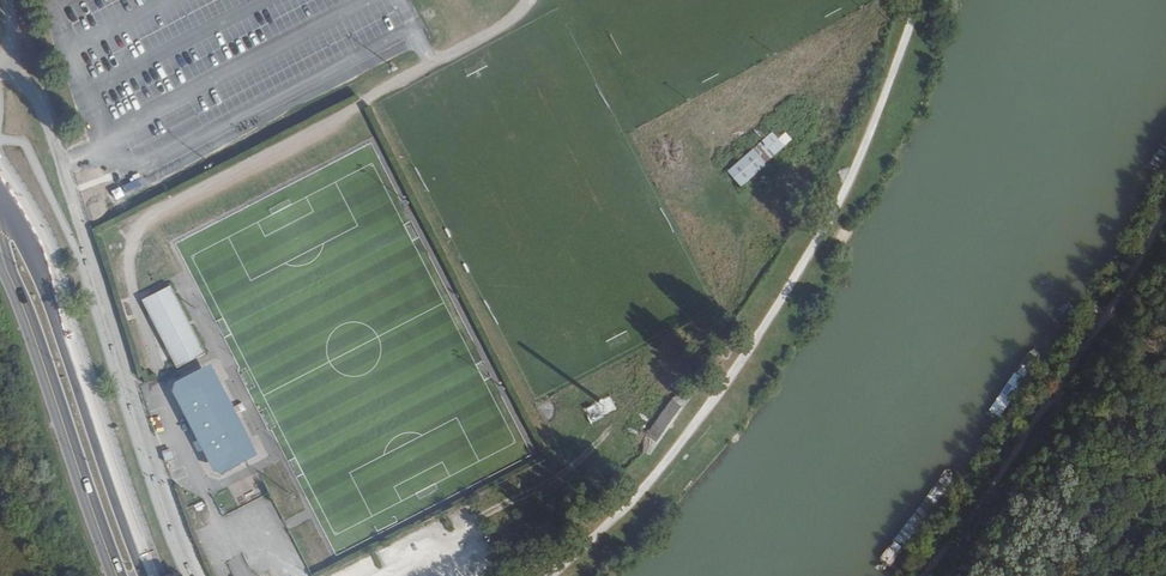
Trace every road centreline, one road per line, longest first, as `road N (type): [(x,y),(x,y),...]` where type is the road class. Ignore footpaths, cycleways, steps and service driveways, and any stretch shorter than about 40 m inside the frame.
road 1 (track): [(531,0),(498,28),(144,221),(132,244),(130,279),(178,430),(150,444)]
road 2 (track): [(554,575),(682,448),(765,328),(840,201),(922,0)]
road 3 (secondary): [(142,575),(45,280),(0,198)]
road 4 (secondary): [(0,250),(122,575)]

